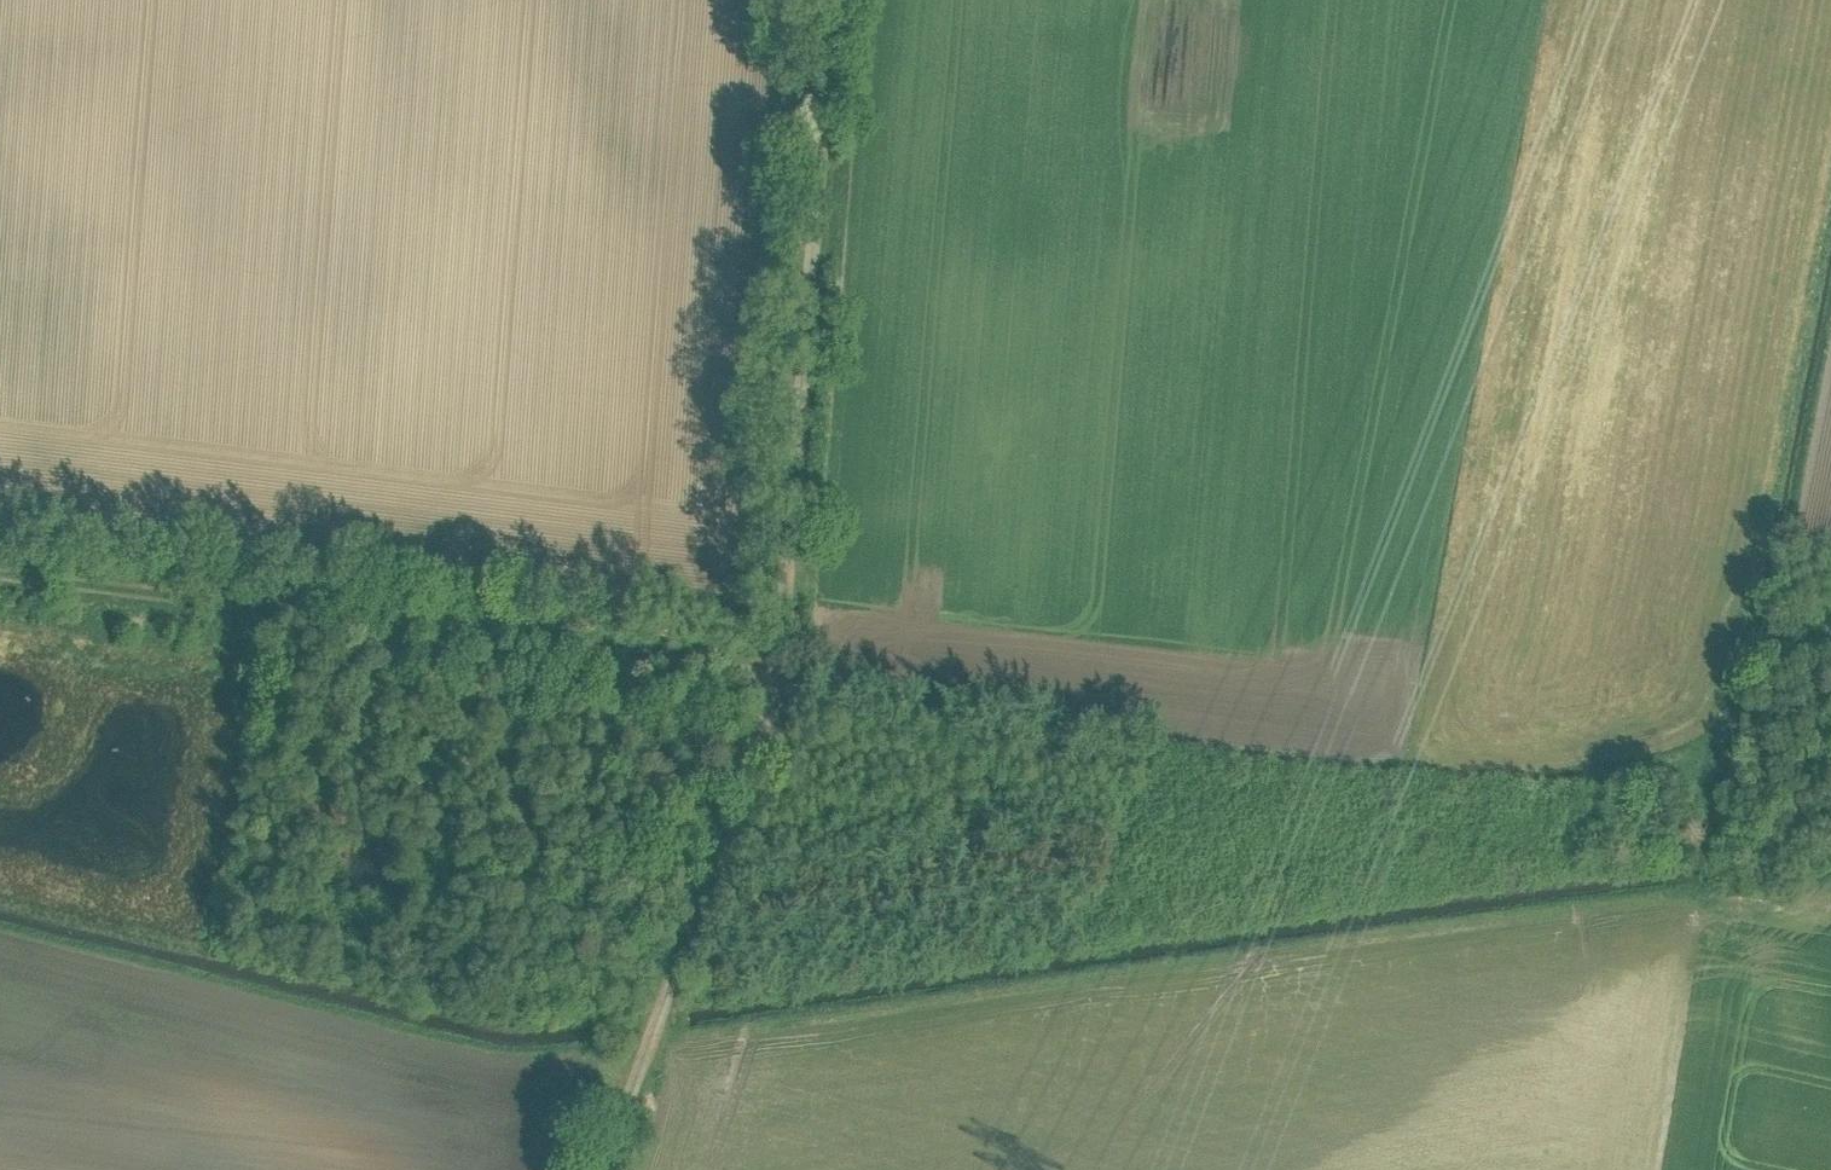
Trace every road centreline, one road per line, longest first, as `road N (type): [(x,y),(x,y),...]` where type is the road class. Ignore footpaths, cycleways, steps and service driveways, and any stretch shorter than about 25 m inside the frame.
road 1 (track): [(832,0),(772,687),(747,776),(598,1169)]
road 2 (track): [(774,666),(562,632),(0,570)]

